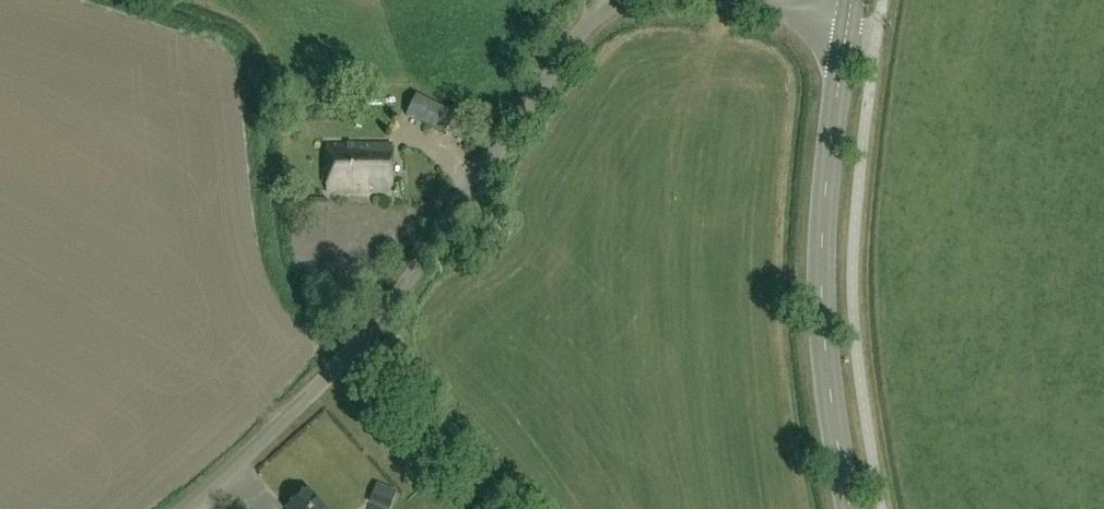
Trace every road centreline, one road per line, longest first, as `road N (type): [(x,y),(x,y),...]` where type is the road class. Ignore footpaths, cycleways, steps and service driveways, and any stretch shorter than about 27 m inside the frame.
road 1 (unclassified): [(185,508),(370,332),(603,0)]
road 2 (tertiary): [(849,508),(826,365),(820,250),(848,23)]
road 3 (track): [(319,387),(419,491)]
road 4 (unclassified): [(848,23),(716,0)]

